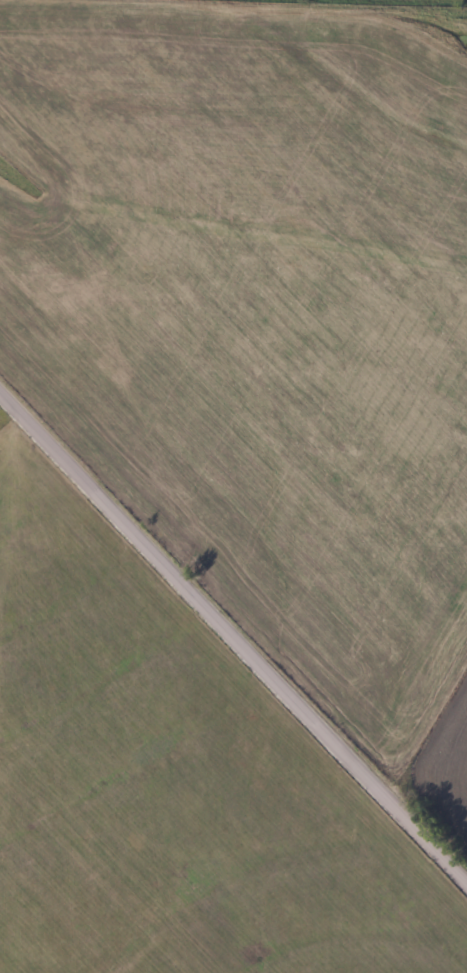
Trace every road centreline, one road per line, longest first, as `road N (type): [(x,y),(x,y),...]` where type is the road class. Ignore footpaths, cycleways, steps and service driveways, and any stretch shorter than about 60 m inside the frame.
road 1 (residential): [(466,885),(0,396)]

